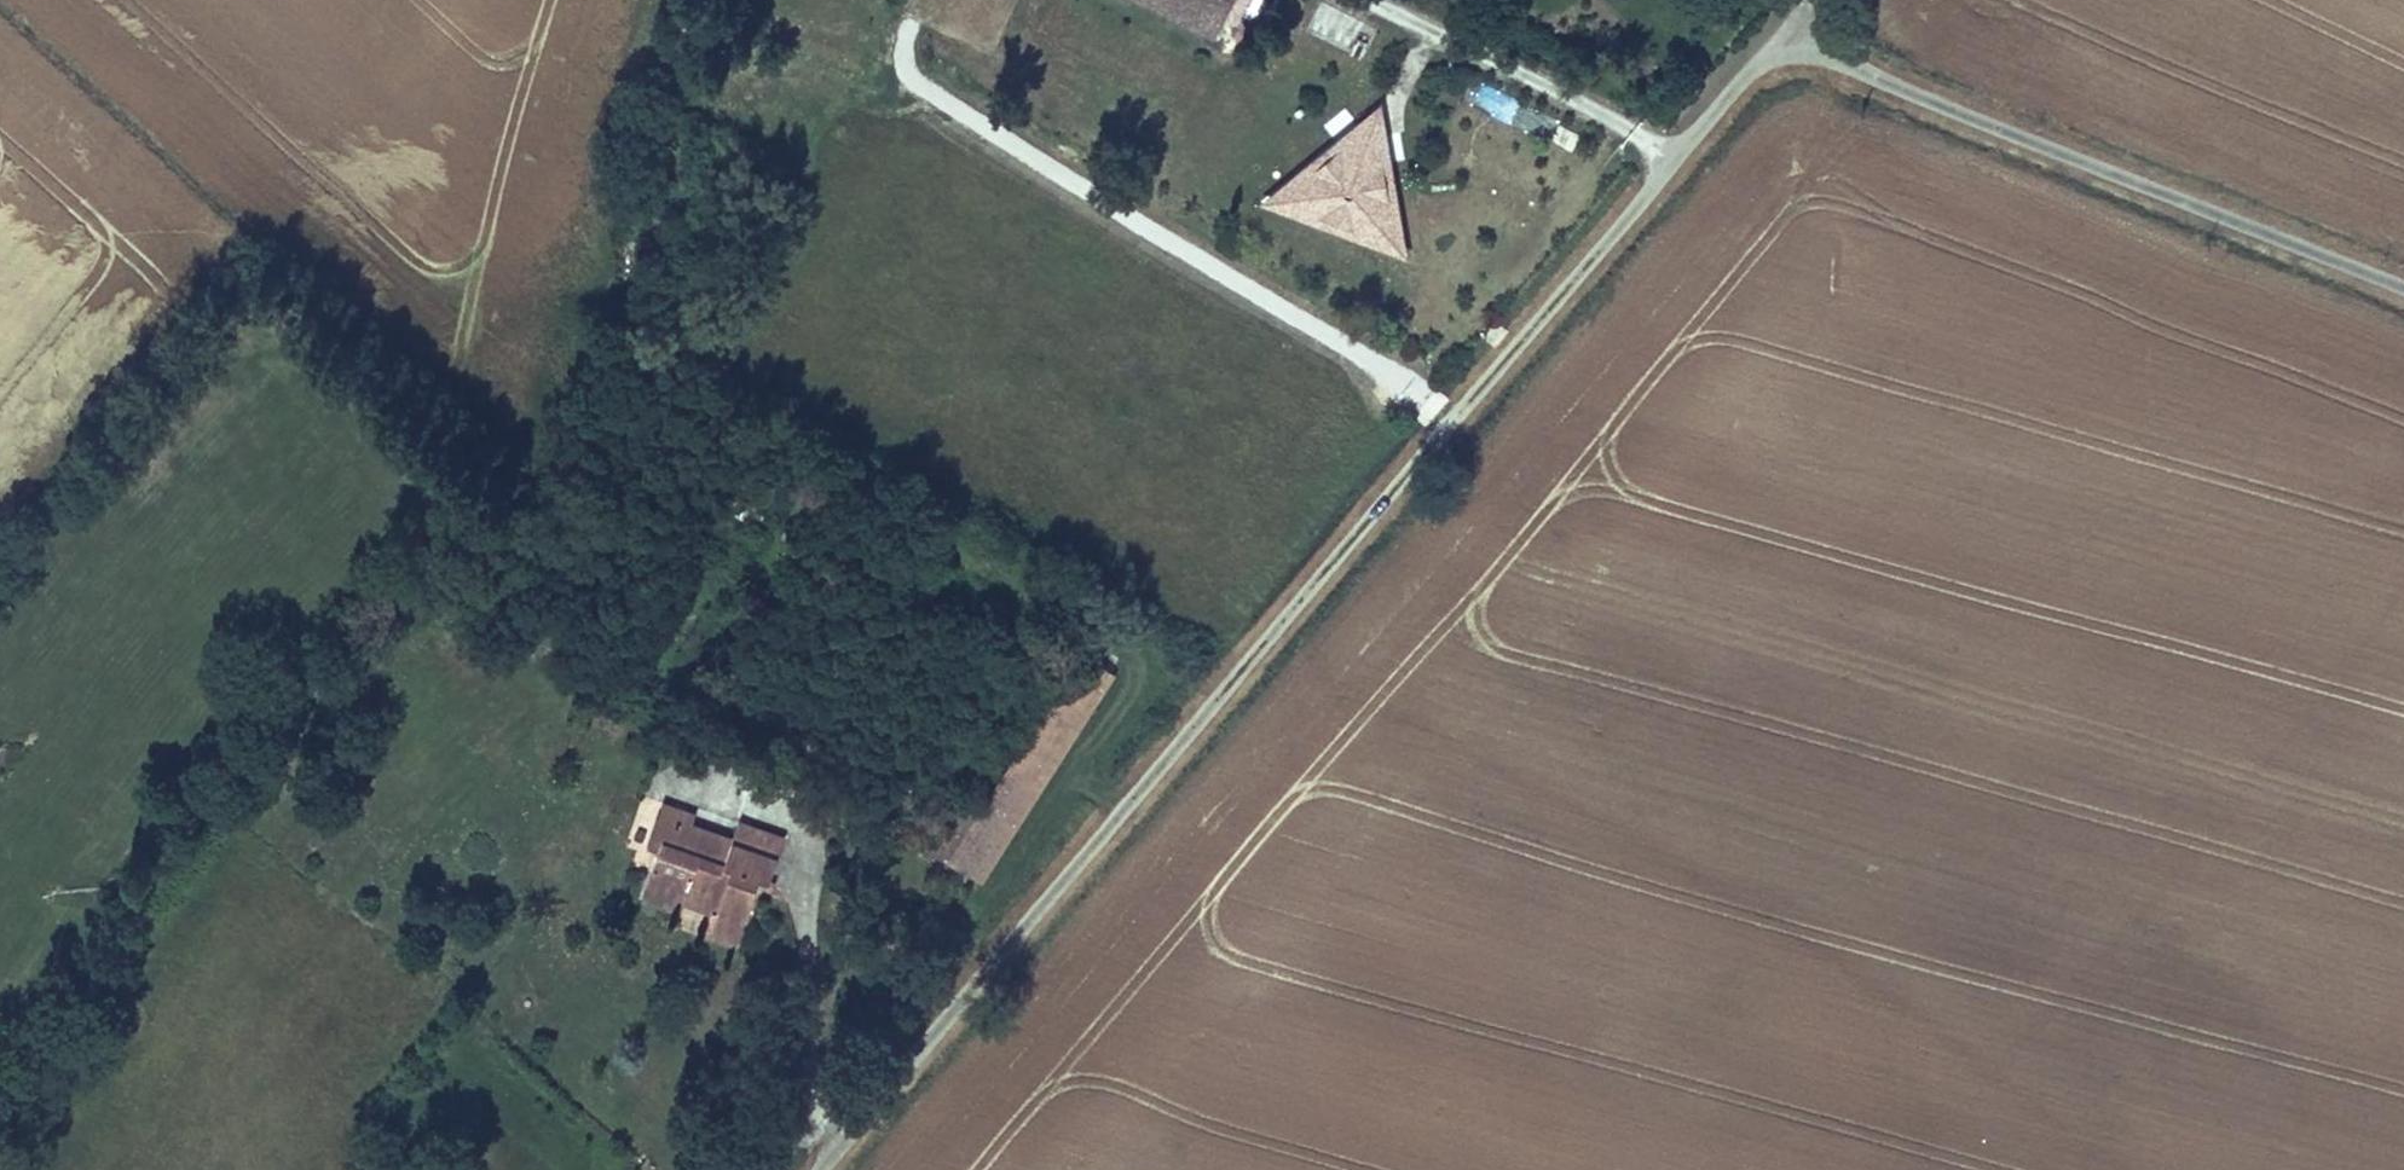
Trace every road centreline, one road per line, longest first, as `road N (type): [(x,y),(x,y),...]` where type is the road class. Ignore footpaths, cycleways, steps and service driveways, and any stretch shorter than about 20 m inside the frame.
road 1 (unclassified): [(819,1169),(1782,35)]
road 2 (unclassified): [(2403,287),(1782,35)]

